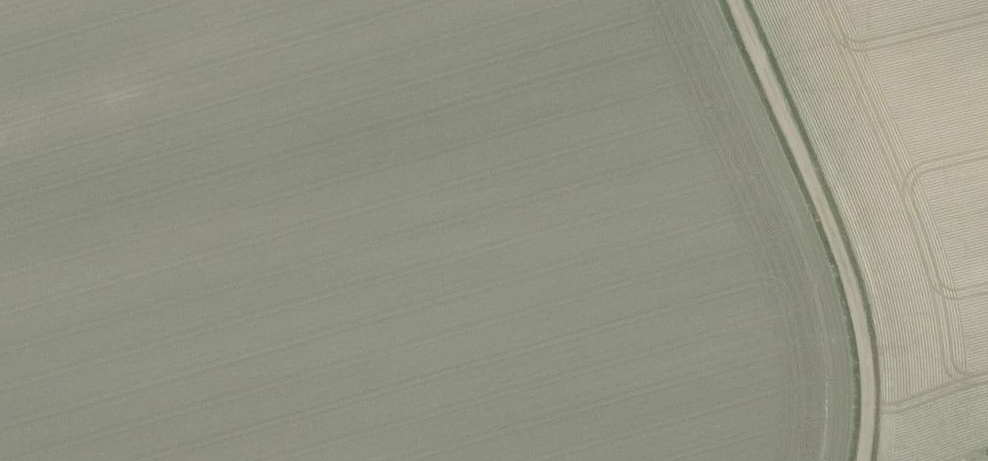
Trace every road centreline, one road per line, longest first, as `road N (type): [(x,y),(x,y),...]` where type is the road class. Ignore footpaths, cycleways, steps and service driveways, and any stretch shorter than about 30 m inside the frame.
road 1 (track): [(734,0),(858,312),(868,405),(863,460)]

